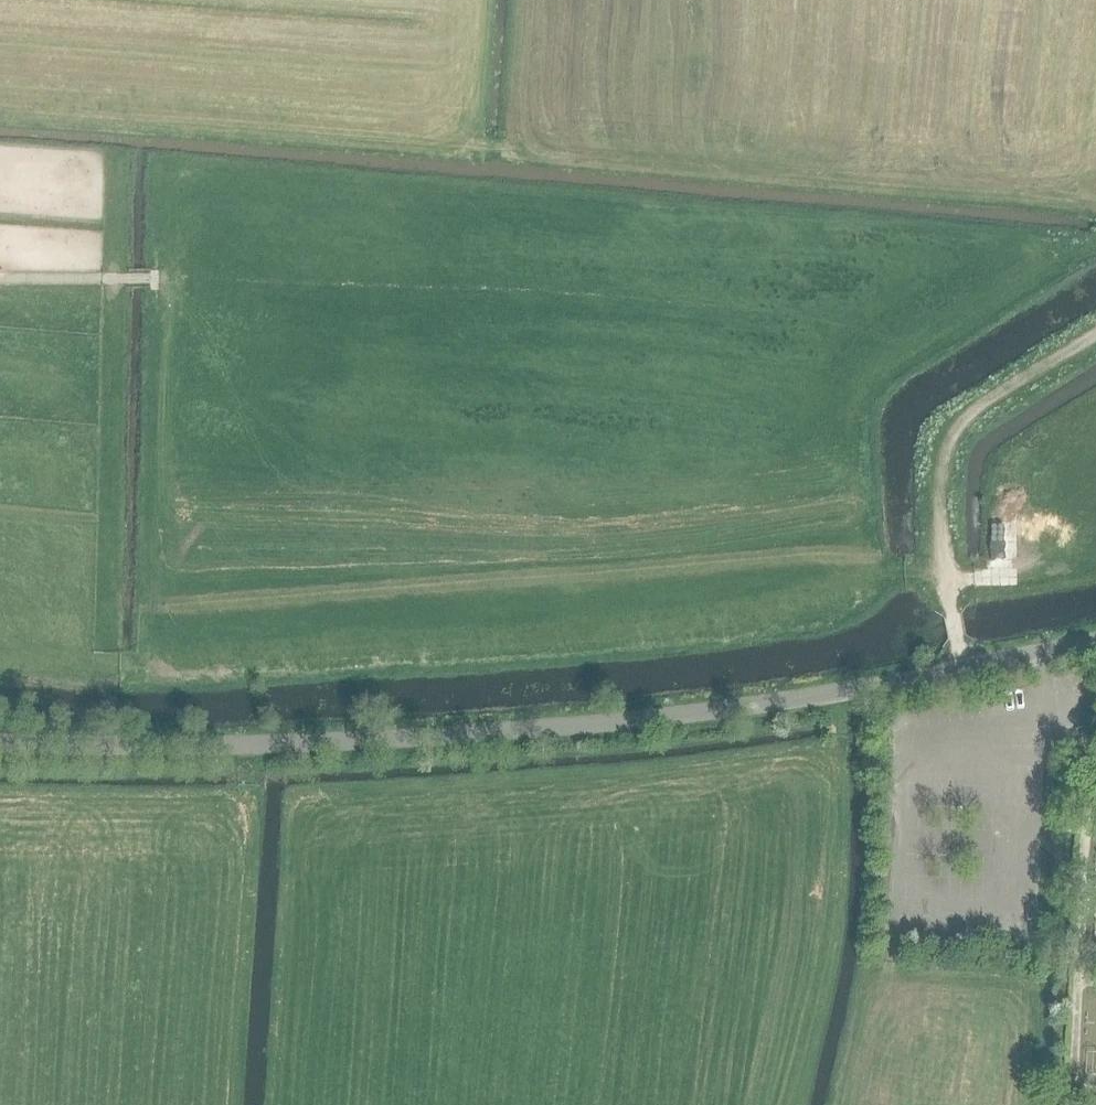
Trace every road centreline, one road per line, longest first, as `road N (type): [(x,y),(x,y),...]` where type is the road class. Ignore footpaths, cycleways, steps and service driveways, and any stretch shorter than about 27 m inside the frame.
road 1 (unclassified): [(1095,646),(626,722),(346,744),(0,736)]

